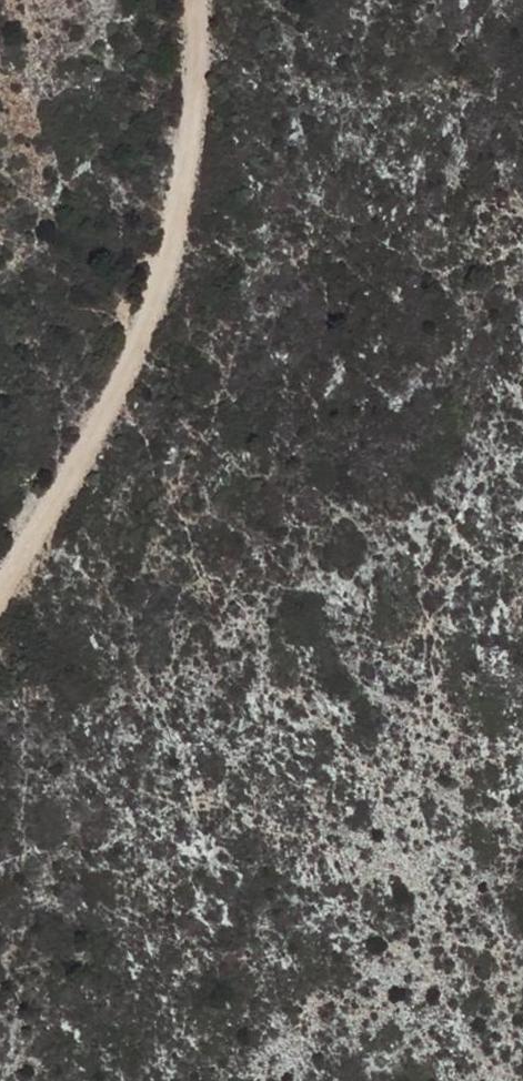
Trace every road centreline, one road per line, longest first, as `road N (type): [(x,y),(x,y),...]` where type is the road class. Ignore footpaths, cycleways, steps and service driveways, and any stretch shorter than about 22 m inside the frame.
road 1 (track): [(0,586),(155,269),(197,99),(192,0)]

